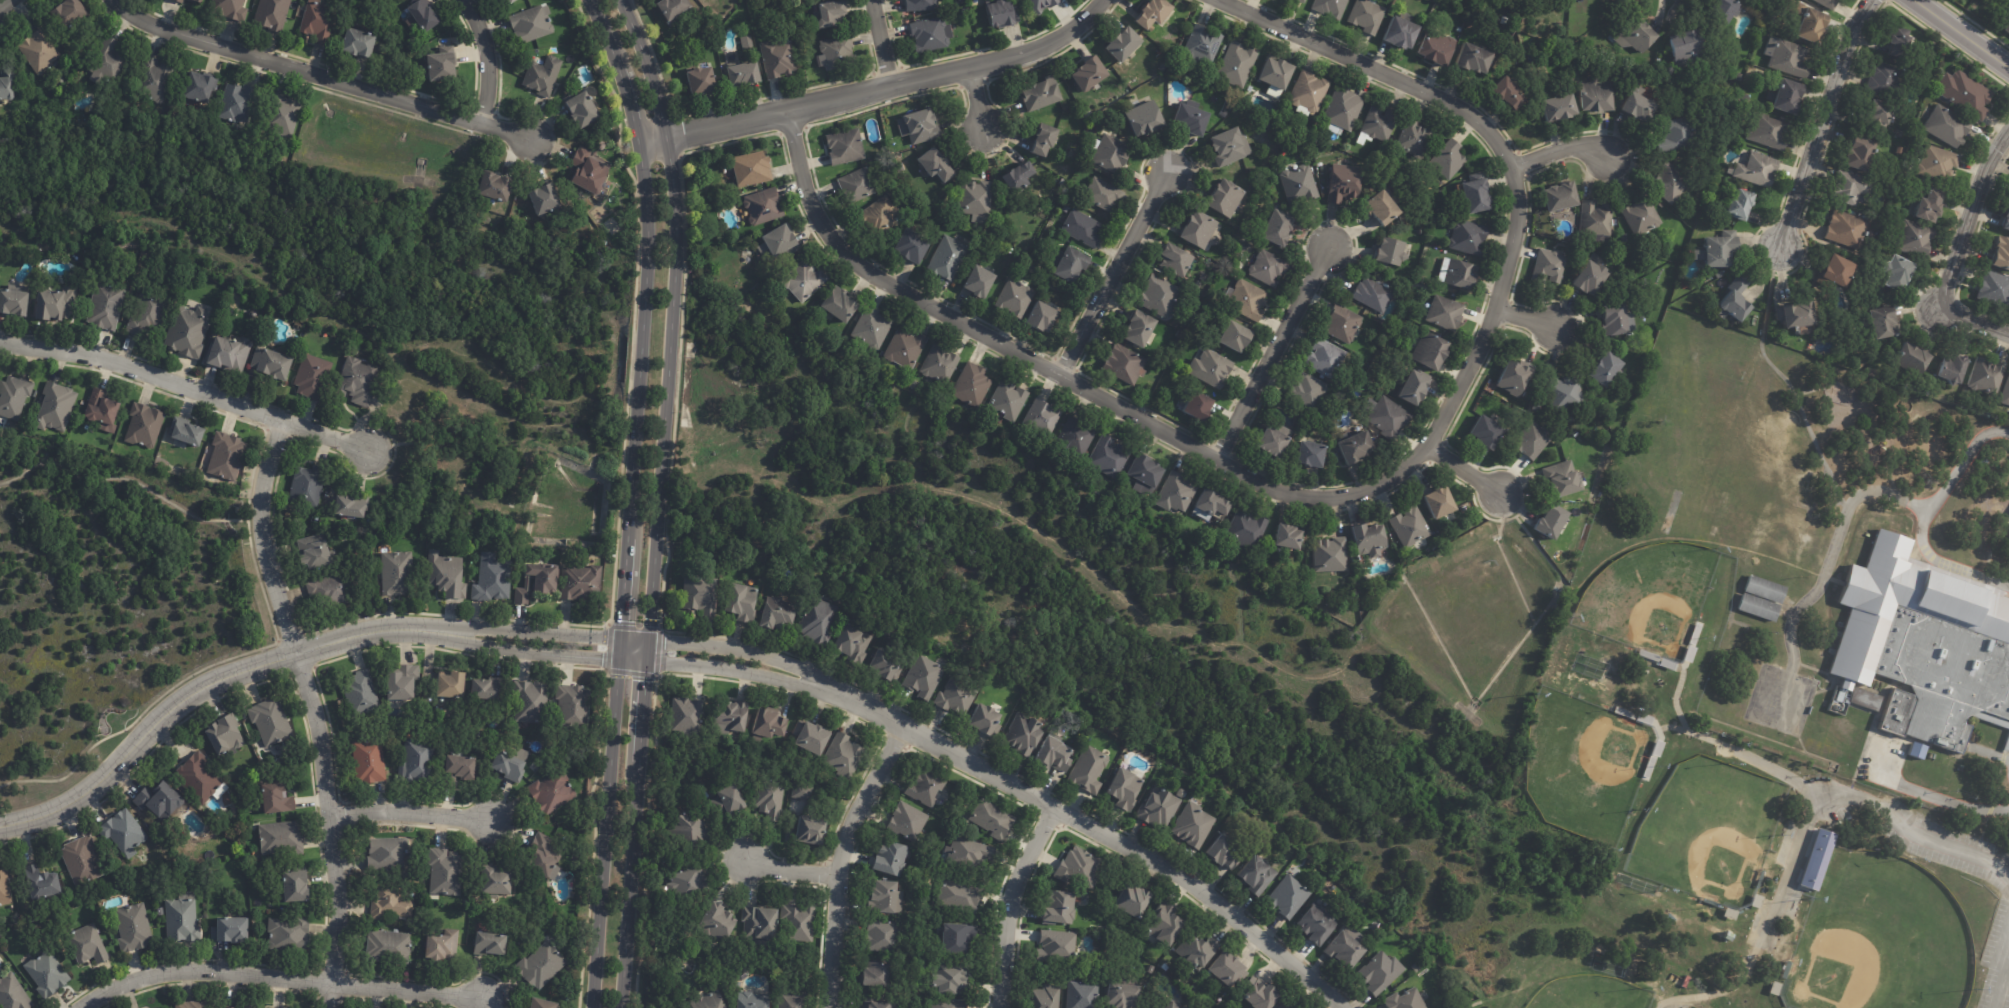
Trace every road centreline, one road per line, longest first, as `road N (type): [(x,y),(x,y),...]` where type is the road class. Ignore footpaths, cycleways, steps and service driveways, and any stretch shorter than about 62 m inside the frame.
road 1 (residential): [(787,109),(815,212),(854,261),(1270,487),(1341,501),(1377,489),(1435,448),(1501,305),(1520,219),(1518,162),(1479,120),(1230,0)]
road 2 (secondary): [(589,0),(638,141),(647,252),(592,1007)]
road 3 (secondary): [(620,1007),(675,246),(656,92),(620,0)]
road 4 (residential): [(283,419),(261,513),(275,587),(299,648),(329,812),(338,902),(333,1007)]
road 5 (residential): [(907,726),(1222,901),(1350,1007)]
road 6 (residential): [(638,141),(1006,58),(1067,31),(1100,0)]
road 7 (residential): [(367,631),(717,668),(843,695)]
road 8 (residential): [(114,0),(163,29),(545,142)]
road 9 (residential): [(367,631),(246,664),(184,697),(93,790),(43,817),(0,826)]
road 10 (residential): [(489,1000),(230,966),(171,969),(117,984),(82,1007)]
road 11 (residential): [(0,345),(70,351),(146,371),(379,454)]
road 12 (residential): [(827,1007),(836,872),(907,726)]
road 13 (residential): [(648,638),(412,623),(367,631)]
road 14 (residential): [(1874,0),(1847,38),(1779,256)]
road 15 (residential): [(2008,132),(1994,153),(1936,312),(2008,334)]
road 16 (residential): [(1216,458),(1328,247)]
road 17 (residential): [(1059,375),(1167,170)]
road 18 (residential): [(1057,808),(1014,891),(1001,1007)]
road 19 (residential): [(843,695),(752,651),(648,638)]
road 20 (residential): [(329,812),(489,820)]
road 21 (residential): [(477,122),(487,54),(465,0)]

